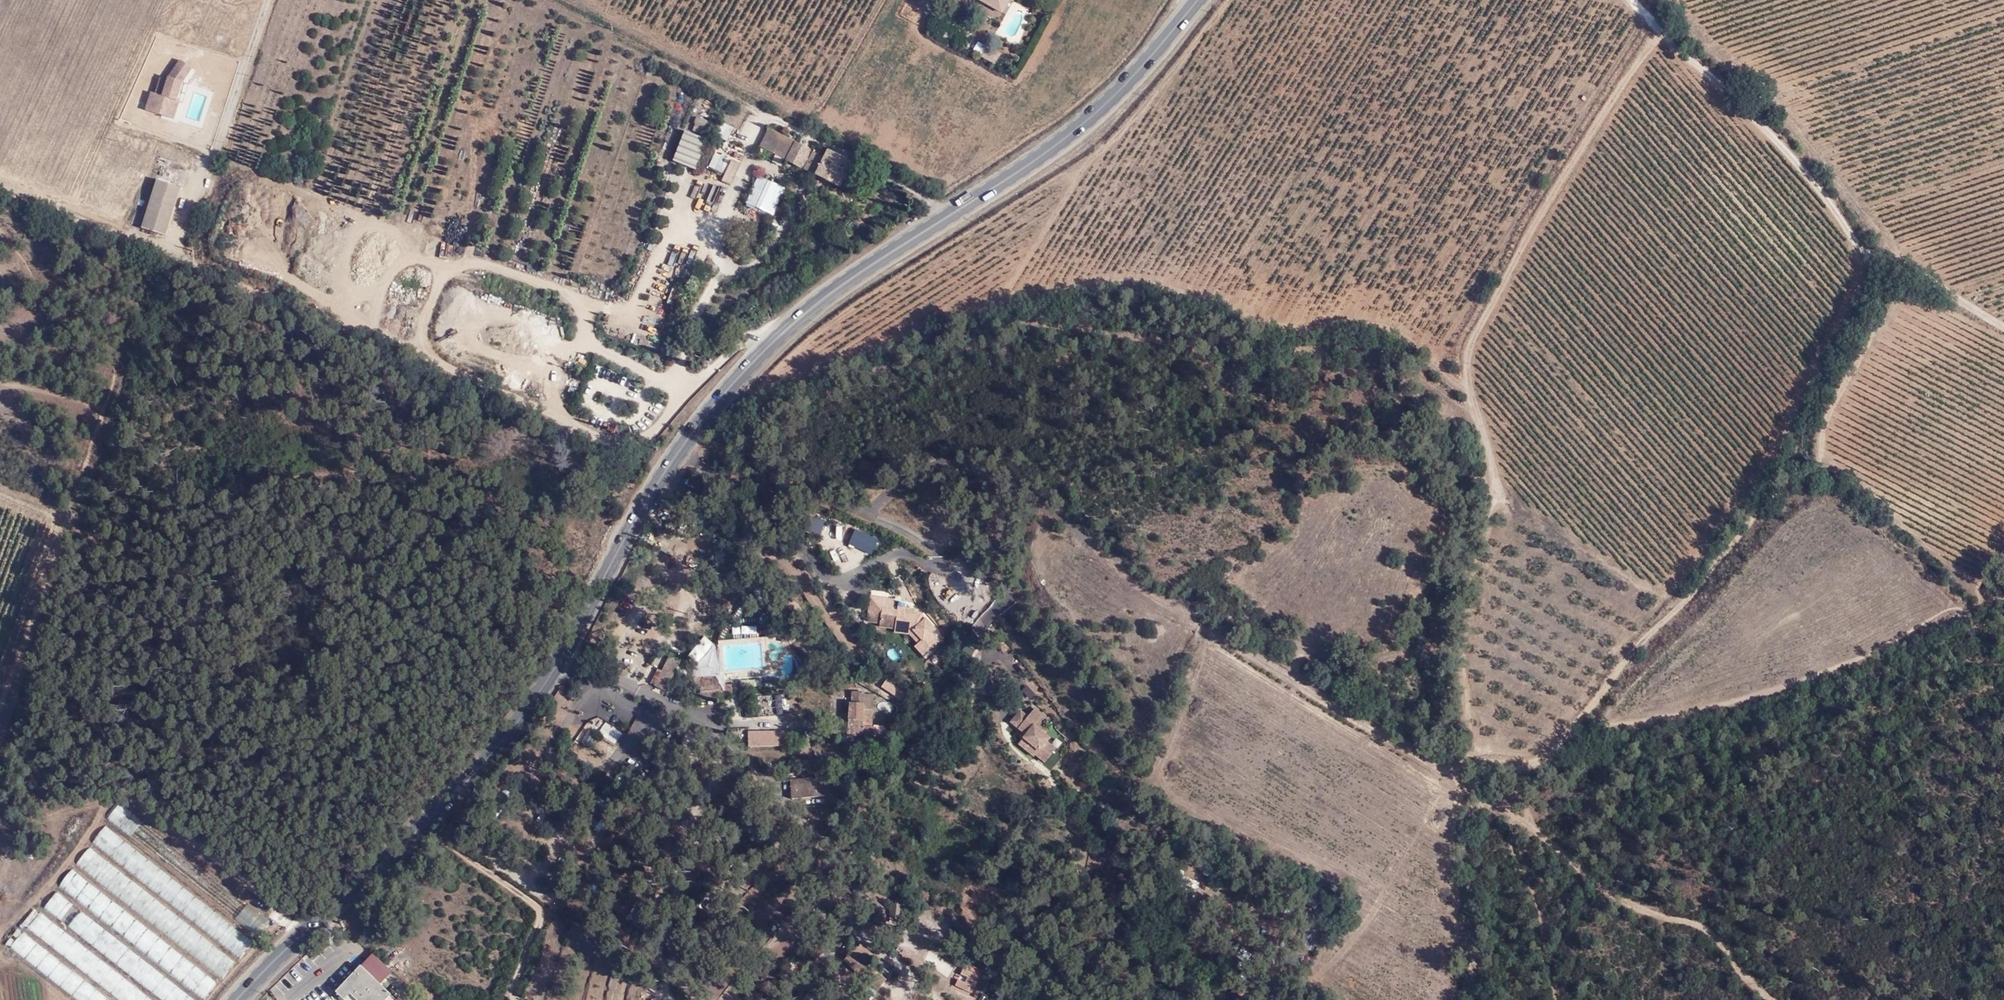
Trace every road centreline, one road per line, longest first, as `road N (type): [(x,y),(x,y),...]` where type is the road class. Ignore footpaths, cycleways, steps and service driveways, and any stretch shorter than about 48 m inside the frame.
road 1 (track): [(688,441),(833,368),(948,327),(1020,321),(1372,353),(1445,391),(1482,432),(1496,503),(1467,640),(1469,709),(1490,755),(1514,759),(1593,748),(1813,681),(1908,630),(1964,613),(2003,570)]
road 2 (secondary): [(237,999),(421,829),(526,708),(674,458),(738,376),(833,289),(1093,117),(1198,0)]
road 3 (track): [(997,668),(1024,655),(989,603),(925,542),(877,519),(892,490),(922,470),(979,467),(1080,532),(1128,587),(1456,776),(1517,792),(1529,824),(1595,885),(1708,929),(1774,999)]
road 4 (track): [(0,494),(109,543),(296,477),(438,466),(592,530),(594,546),(573,575),(602,585)]
road 5 (track): [(1496,786),(1556,746),(1736,541),(1872,262)]
road 6 (track): [(1634,0),(1681,54),(1788,149),(1872,262),(1938,285),(2003,326)]
road 7 (track): [(1482,432),(1469,397),(1471,341),(1662,27)]
road 8 (track): [(1911,274),(1830,406),(1822,459),(1932,554),(1992,582)]
road 9 (track): [(563,385),(520,396),(431,355),(422,346),(440,278),(432,259),(387,227),(356,224),(343,236),(332,305)]
road 10 (track): [(994,323),(1002,295),(1083,164),(1155,99),(1230,0)]
road 11 (track): [(1661,0),(1682,10),(1709,47),(1771,98),(1882,235),(1938,285)]
road 12 (track): [(574,0),(780,107),(806,111),(820,103),(880,0)]
road 13 (track): [(440,278),(466,265),(488,266),(655,329)]
road 14 (track): [(1473,999),(1473,780)]
road 15 (track): [(1685,599),(1657,593),(1525,509),(1495,501)]
road 16 (track): [(0,185),(151,241),(176,238)]
road 17 (track): [(0,897),(17,831),(31,818),(61,808),(101,811)]
road 18 (track): [(411,244),(373,316),(355,318),(332,305)]

